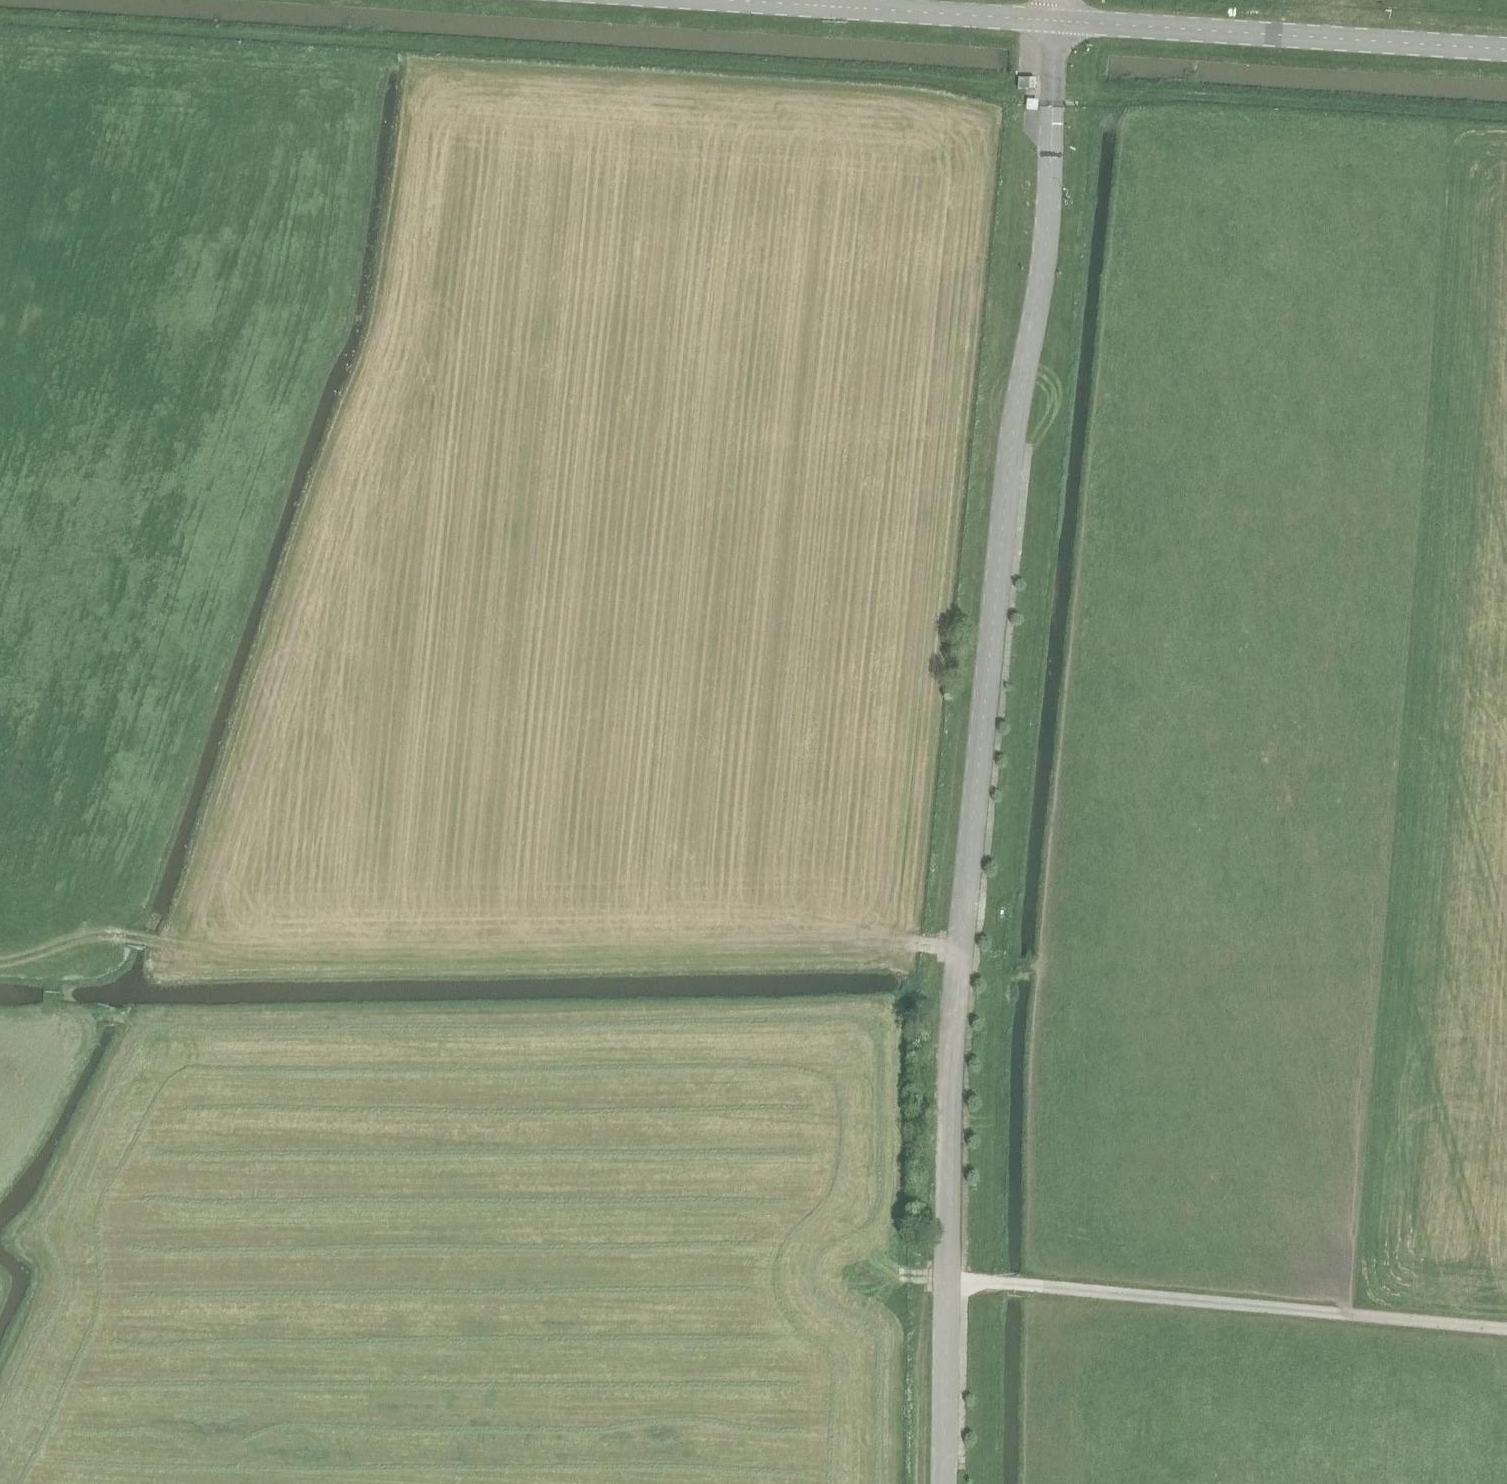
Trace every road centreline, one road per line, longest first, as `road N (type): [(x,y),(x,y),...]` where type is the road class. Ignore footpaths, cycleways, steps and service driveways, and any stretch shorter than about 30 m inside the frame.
road 1 (unclassified): [(944,1483),(952,1051),(1012,434),(1047,225),(1058,21)]
road 2 (track): [(892,1276),(1506,1328)]
road 3 (unclassified): [(1058,21),(1506,49)]
road 4 (unclassified): [(723,0),(1058,21)]

